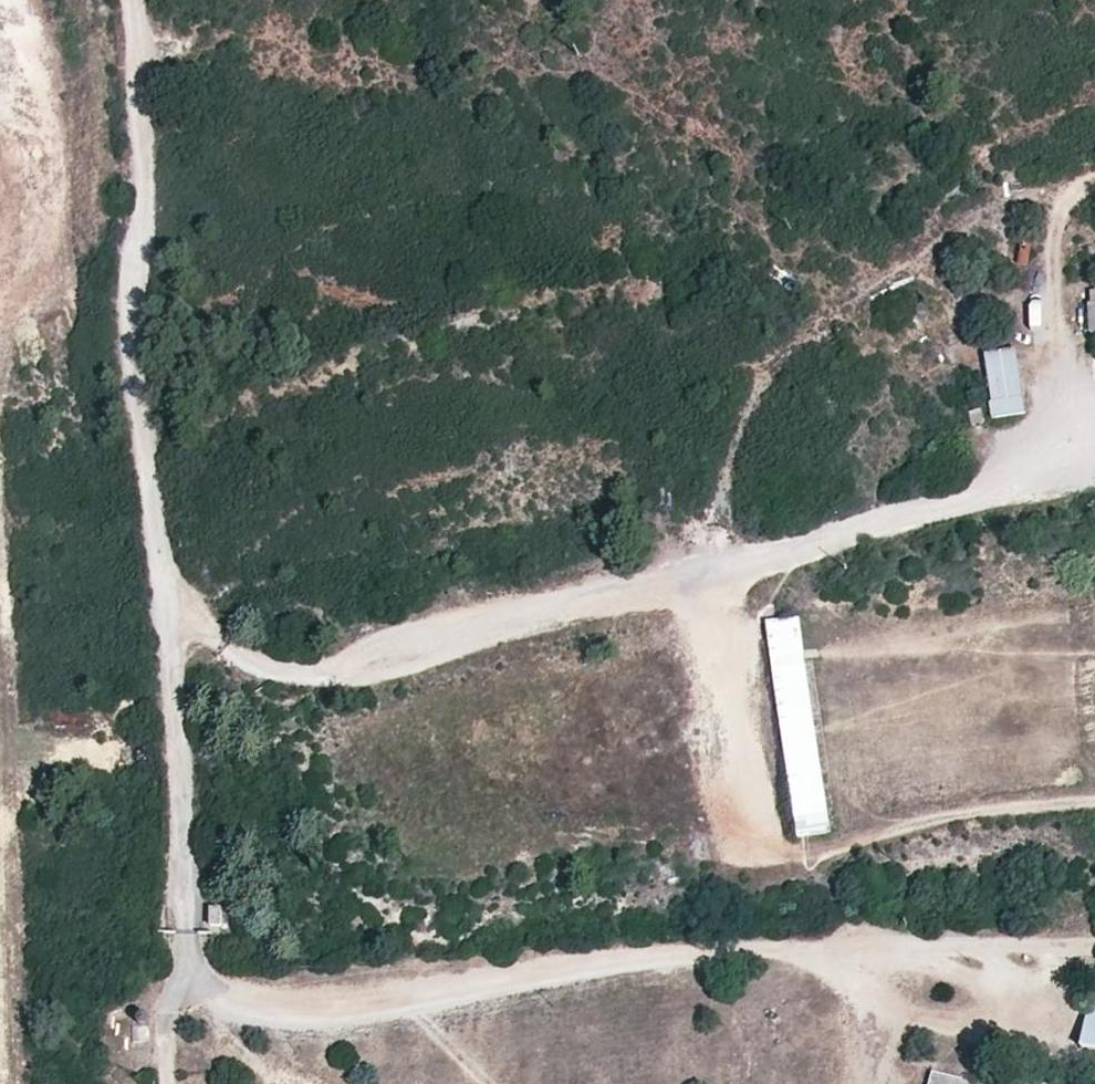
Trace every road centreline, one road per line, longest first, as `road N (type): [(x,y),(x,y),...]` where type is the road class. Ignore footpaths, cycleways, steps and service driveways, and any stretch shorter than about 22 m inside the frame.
road 1 (track): [(706,577),(736,738),(766,840),(796,852),(963,815),(1094,802)]
road 2 (track): [(1080,415),(1053,369),(1045,307),(1061,197),(1094,179)]

